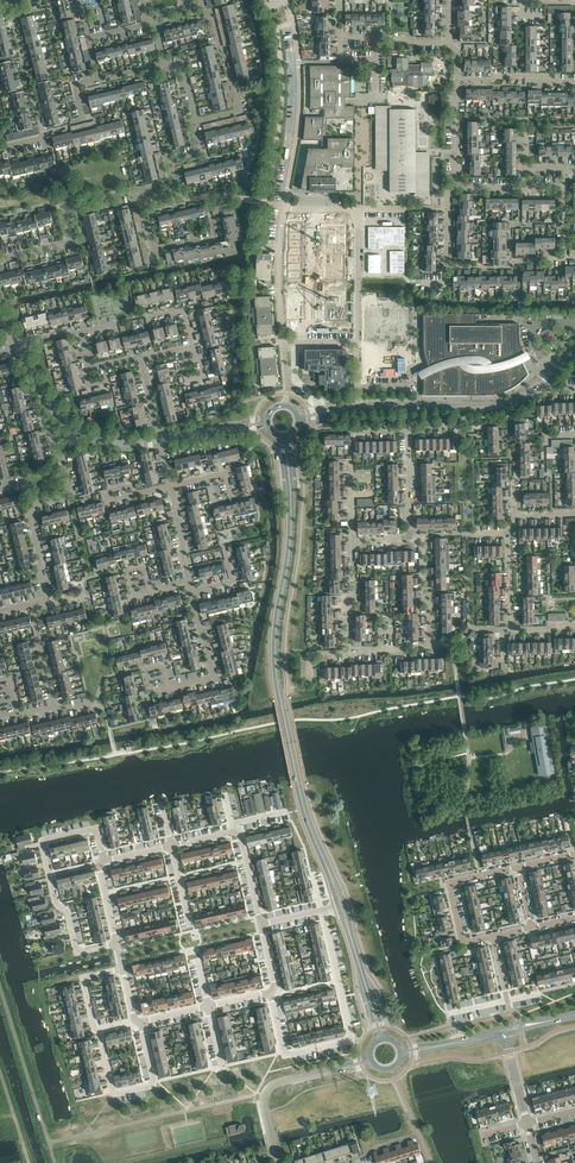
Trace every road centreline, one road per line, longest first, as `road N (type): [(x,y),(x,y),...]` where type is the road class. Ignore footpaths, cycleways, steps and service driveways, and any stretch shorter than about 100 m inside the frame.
road 1 (tertiary): [(328,869),(304,810),(276,664),(291,527),(288,469)]
road 2 (residential): [(117,945),(77,949),(45,841),(96,830),(105,861)]
road 3 (unclassified): [(284,207),(301,79),(288,0)]
road 4 (unclassified): [(359,343),(358,210),(284,207)]
road 5 (residential): [(292,1054),(351,1039),(323,910)]
road 6 (tertiary): [(409,406),(500,405),(534,388),(574,347)]
road 7 (residential): [(0,259),(72,241),(65,210),(140,192)]
road 8 (residential): [(494,936),(464,940),(453,883),(518,867)]
road 9 (unclassified): [(279,1162),(266,1093),(342,1068)]
road 10 (residential): [(19,714),(56,707),(35,606)]
road 11 (unclassified): [(283,344),(284,207)]
road 12 (residential): [(172,688),(214,678),(191,592)]
road 13 (residential): [(140,192),(176,189),(170,161),(201,154),(197,121)]
road 14 (residential): [(186,9),(210,4),(238,99)]

